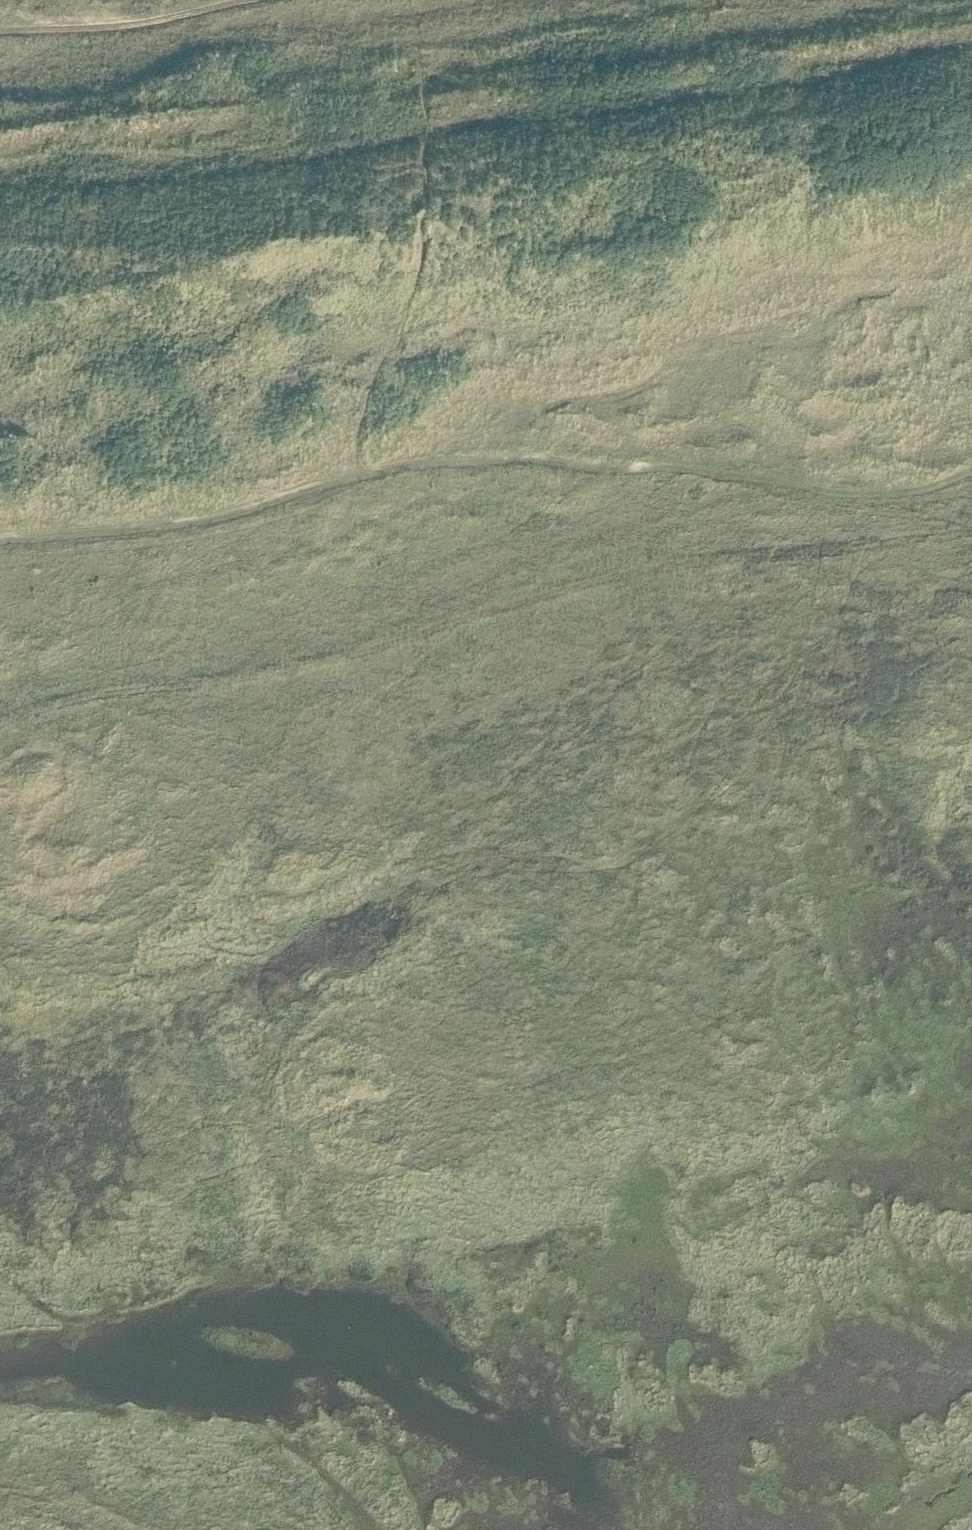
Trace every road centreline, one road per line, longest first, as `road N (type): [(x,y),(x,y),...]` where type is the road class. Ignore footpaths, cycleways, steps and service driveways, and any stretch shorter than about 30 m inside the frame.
road 1 (track): [(971,498),(882,507),(461,470),(426,451),(248,506),(0,541)]
road 2 (track): [(267,0),(140,33)]

